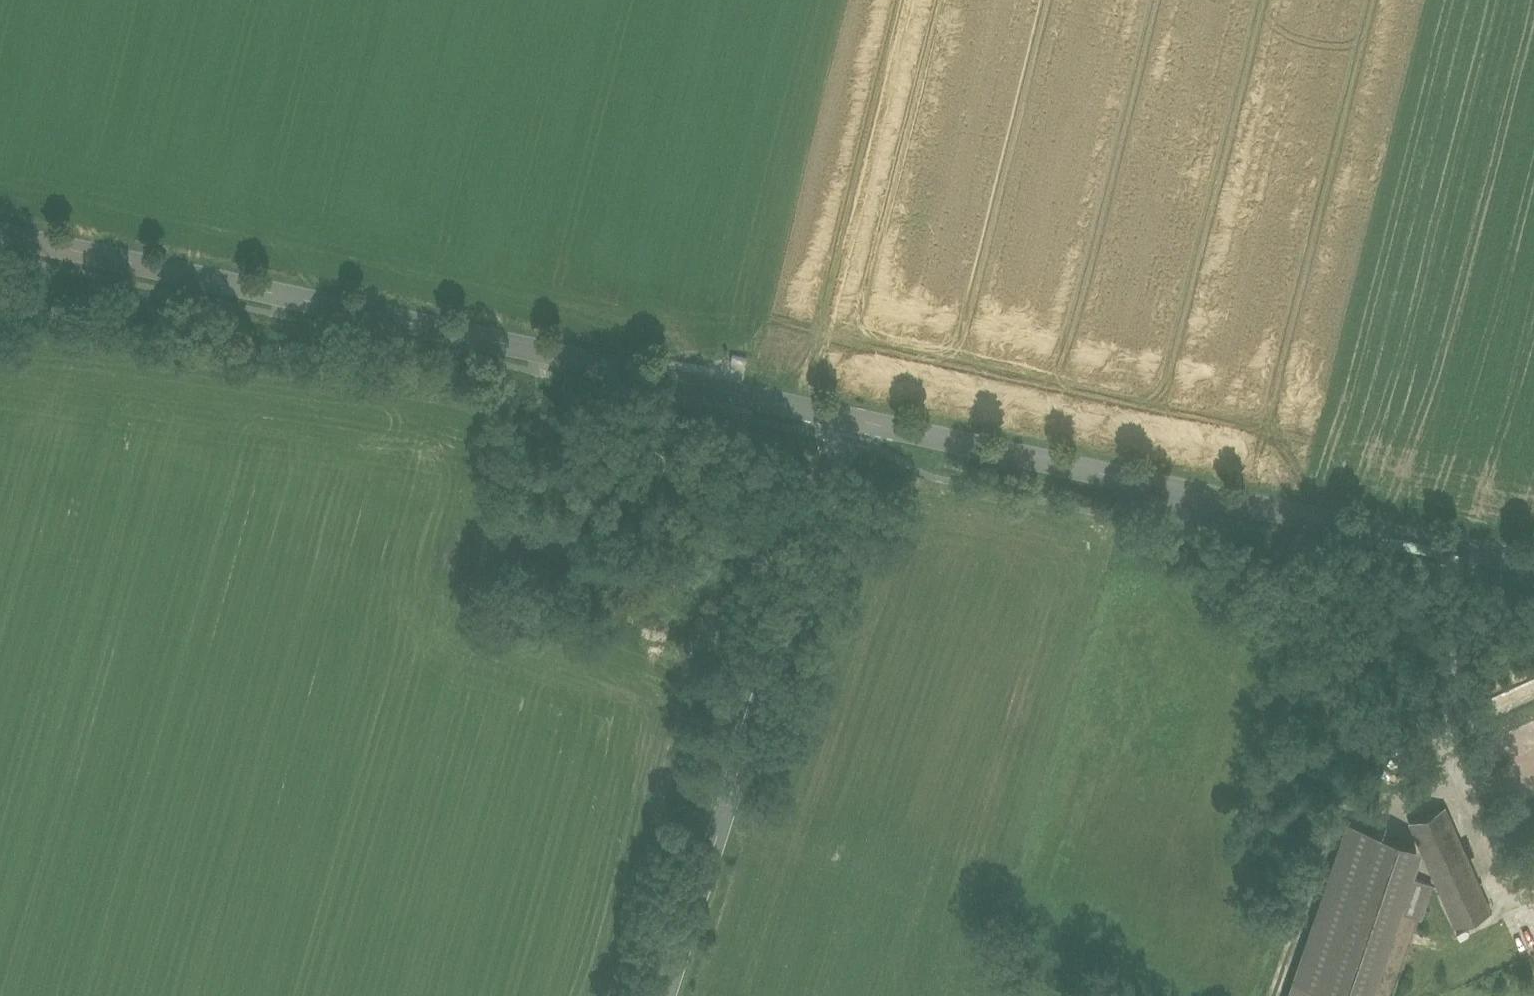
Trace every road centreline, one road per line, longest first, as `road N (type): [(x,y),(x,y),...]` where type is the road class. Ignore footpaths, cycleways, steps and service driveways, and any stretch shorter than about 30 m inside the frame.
road 1 (tertiary): [(0,238),(850,422)]
road 2 (tertiary): [(850,422),(1533,562)]
road 3 (tertiary): [(650,995),(850,422)]

